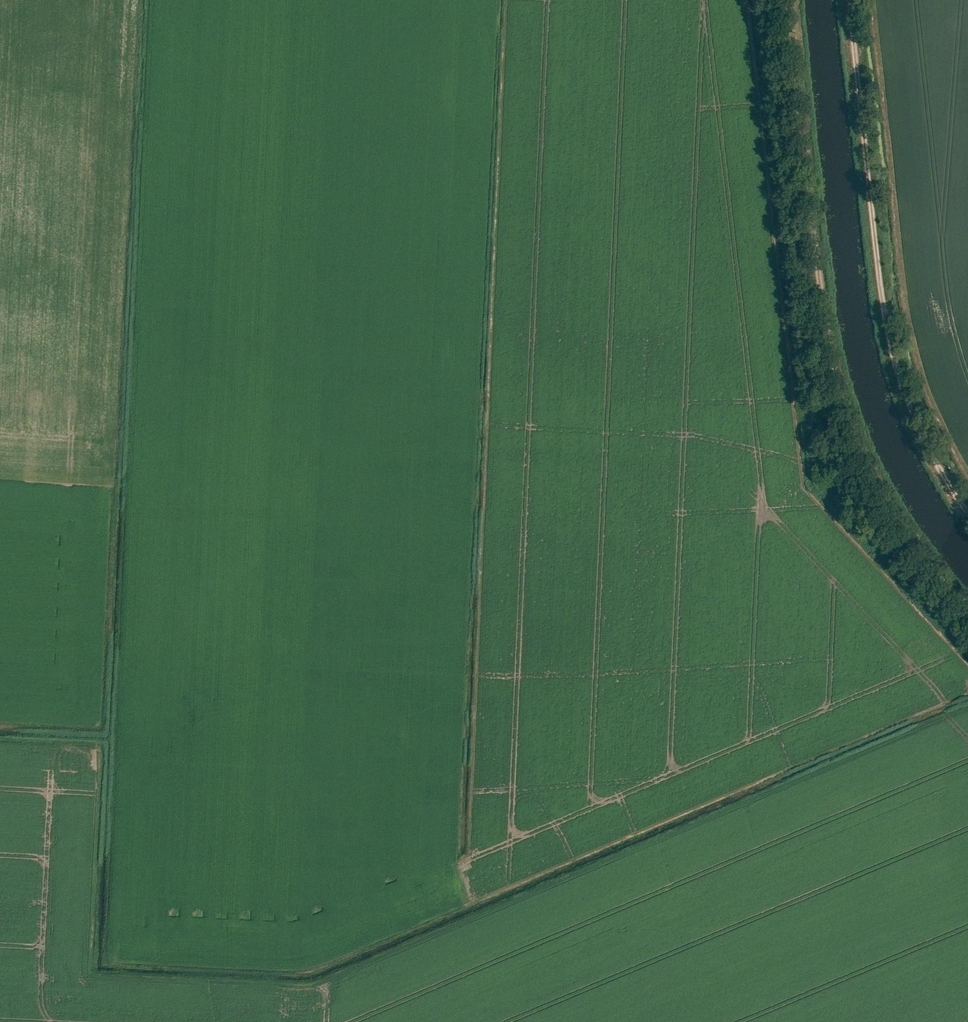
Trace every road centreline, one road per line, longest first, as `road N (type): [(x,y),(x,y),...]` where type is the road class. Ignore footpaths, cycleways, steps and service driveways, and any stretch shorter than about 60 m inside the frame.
road 1 (track): [(788,0),(832,364),(863,448),(919,549),(967,604)]
road 2 (track): [(967,518),(901,398),(875,297),(846,0)]

